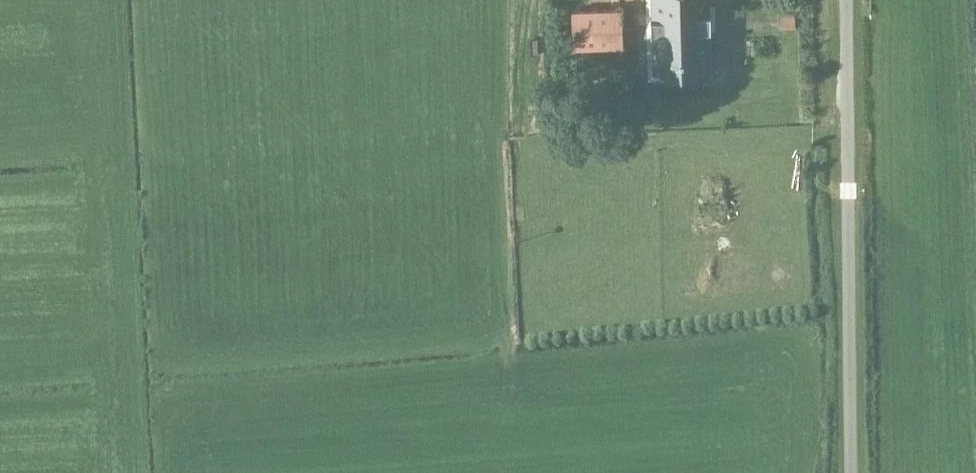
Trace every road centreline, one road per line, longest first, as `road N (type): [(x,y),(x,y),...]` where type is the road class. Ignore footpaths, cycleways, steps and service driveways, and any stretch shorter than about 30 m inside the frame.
road 1 (unclassified): [(851,472),(846,0)]

